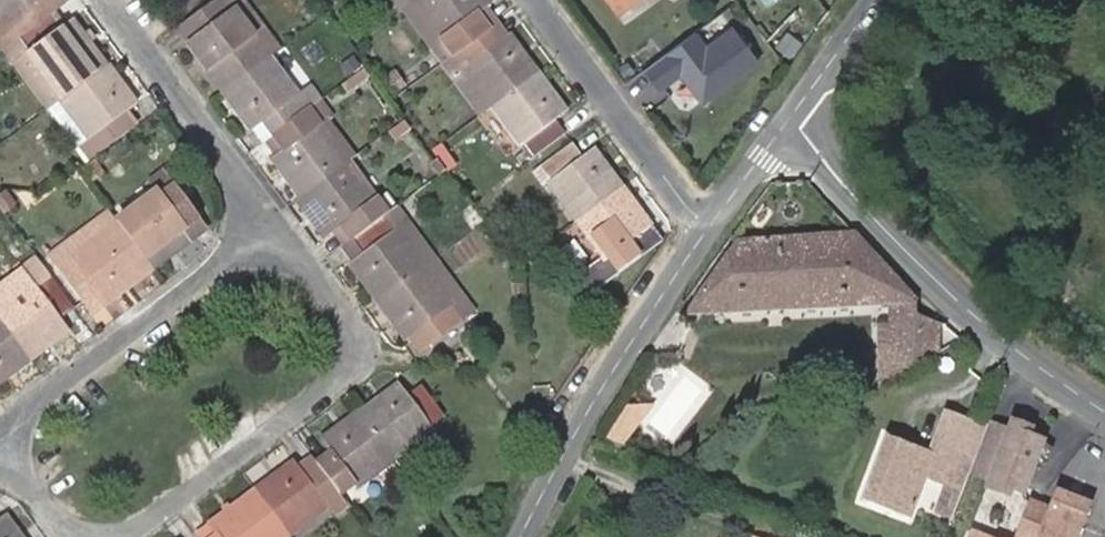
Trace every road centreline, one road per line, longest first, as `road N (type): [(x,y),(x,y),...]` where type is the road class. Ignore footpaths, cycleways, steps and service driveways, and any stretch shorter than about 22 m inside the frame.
road 1 (residential): [(792,122),(910,253),(1104,410)]
road 2 (residential): [(525,536),(584,418),(724,224)]
road 3 (residential): [(0,424),(277,217)]
road 4 (residential): [(388,358),(149,536)]
road 5 (residential): [(724,224),(676,181),(540,0)]
road 6 (residential): [(277,217),(118,0)]
road 7 (residential): [(388,358),(277,217)]
road 8 (residential): [(792,122),(878,0)]
road 9 (residential): [(724,224),(792,122)]

